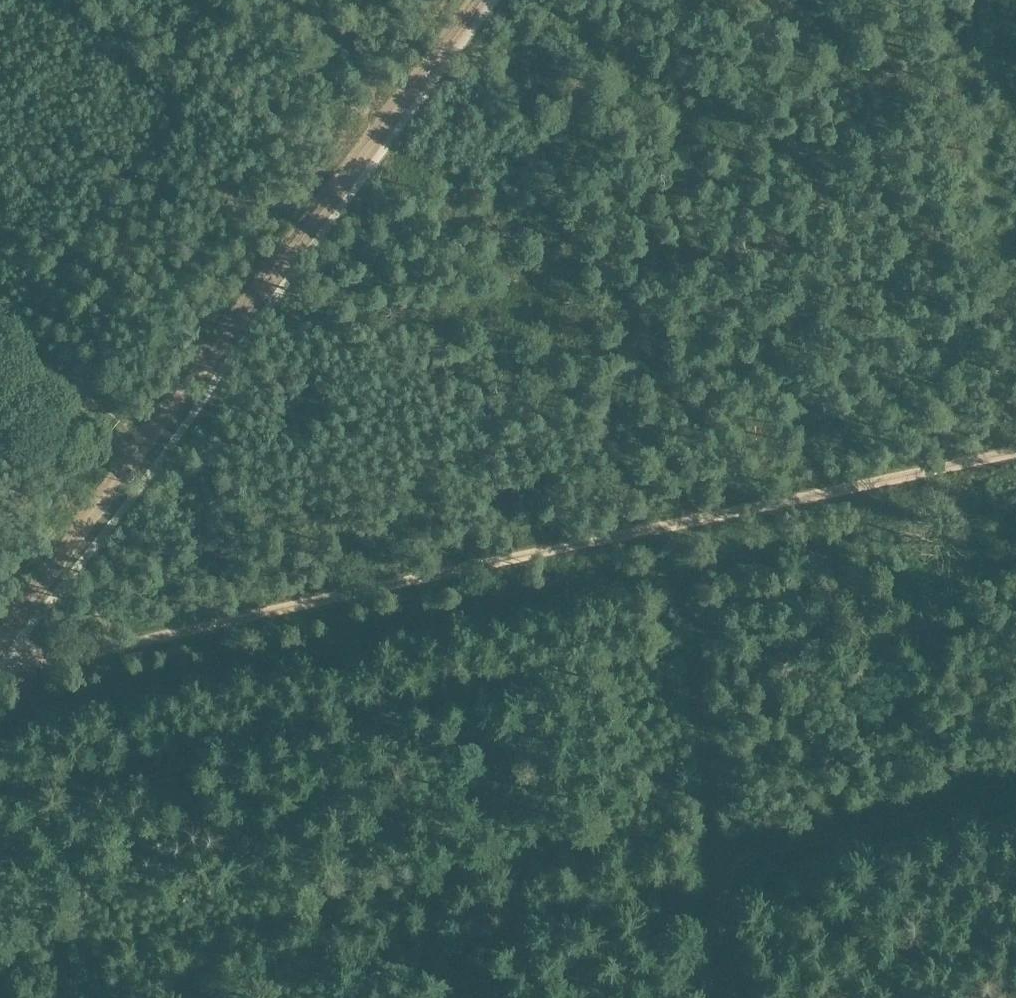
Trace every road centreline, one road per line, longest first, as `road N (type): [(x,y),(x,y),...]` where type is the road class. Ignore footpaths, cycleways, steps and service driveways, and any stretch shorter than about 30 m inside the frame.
road 1 (track): [(0,657),(58,657),(1015,450)]
road 2 (track): [(0,642),(479,0)]
road 3 (track): [(672,524),(729,997)]
road 4 (track): [(1015,796),(716,861)]

